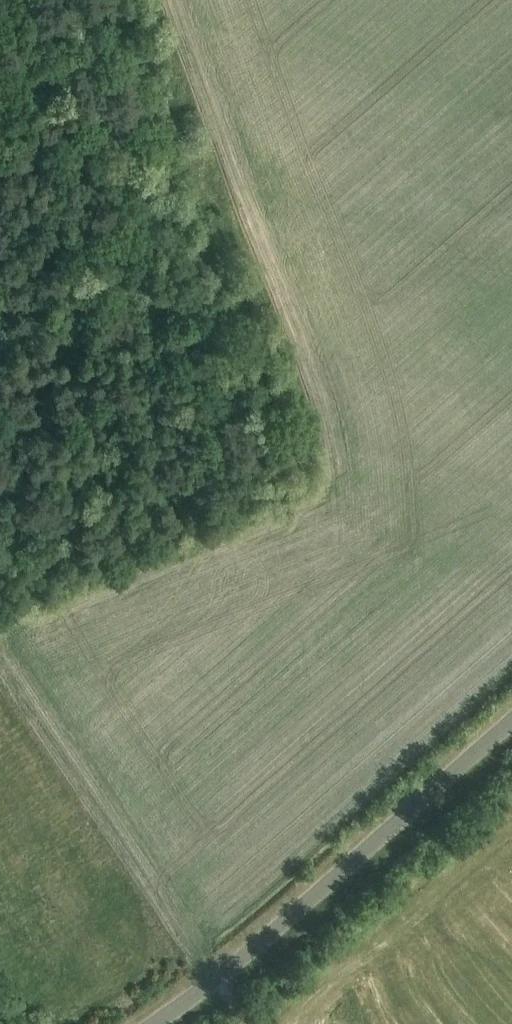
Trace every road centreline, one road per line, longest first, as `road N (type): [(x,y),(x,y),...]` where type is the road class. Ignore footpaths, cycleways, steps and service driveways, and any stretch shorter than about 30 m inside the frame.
road 1 (unclassified): [(153,1023),(270,934),(511,720)]
road 2 (track): [(5,0),(17,8),(21,33),(0,141)]

